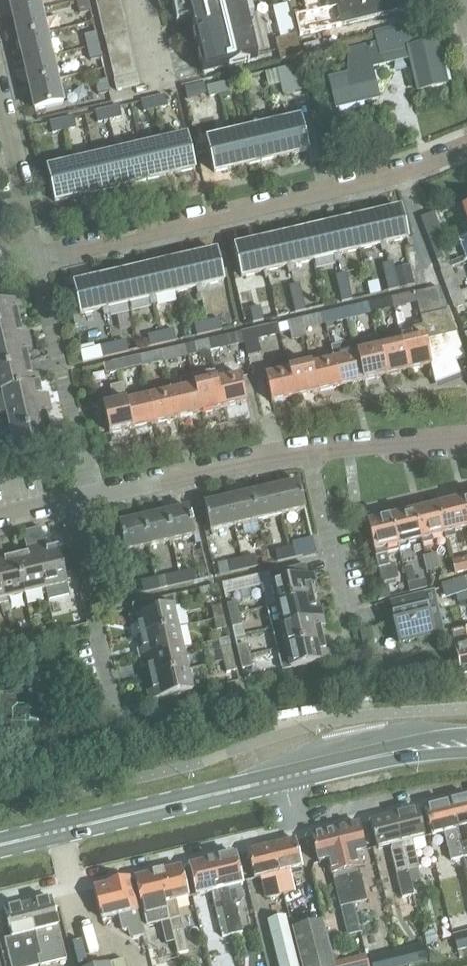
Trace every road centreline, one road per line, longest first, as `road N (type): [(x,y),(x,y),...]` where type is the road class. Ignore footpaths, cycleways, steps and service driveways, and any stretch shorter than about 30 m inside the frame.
road 1 (residential): [(34,257),(403,171),(466,148)]
road 2 (secondary): [(0,845),(390,753)]
road 3 (residential): [(90,496),(34,257)]
road 4 (residential): [(121,719),(70,500)]
road 5 (residential): [(90,496),(309,451)]
road 6 (residential): [(346,605),(309,451)]
road 7 (residential): [(309,451),(466,438)]
road 8 (residential): [(34,257),(0,112)]

